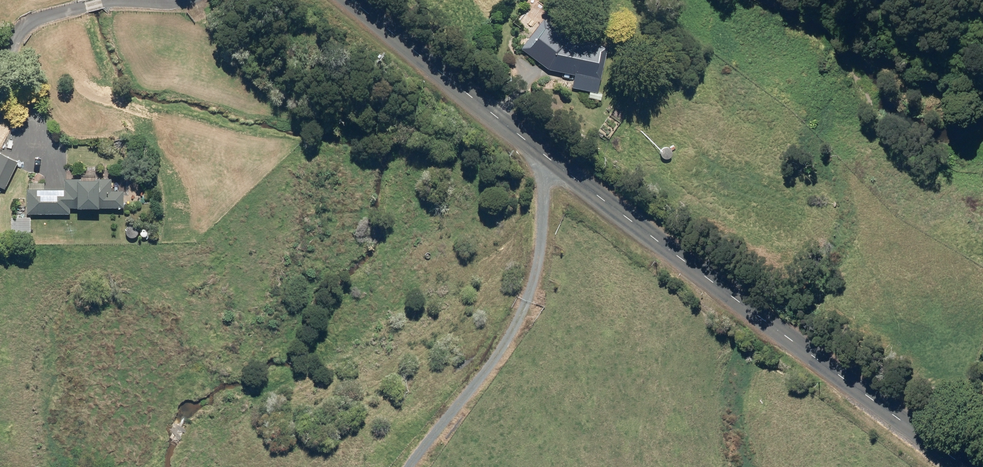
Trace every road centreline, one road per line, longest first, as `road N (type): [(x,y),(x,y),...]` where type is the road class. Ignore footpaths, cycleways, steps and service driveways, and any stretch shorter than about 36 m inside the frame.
road 1 (tertiary): [(352,0),(558,165),(967,466)]
road 2 (track): [(421,466),(519,314),(536,274),(544,187),(558,165)]

